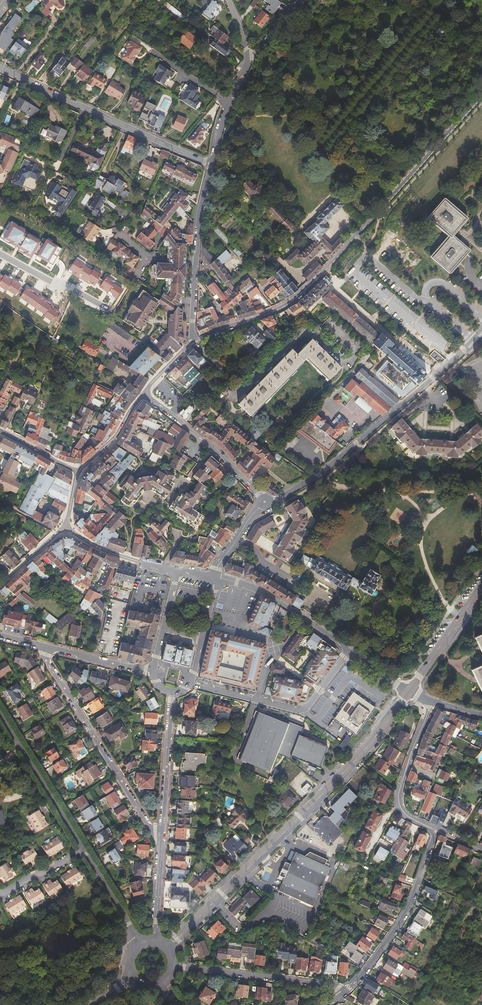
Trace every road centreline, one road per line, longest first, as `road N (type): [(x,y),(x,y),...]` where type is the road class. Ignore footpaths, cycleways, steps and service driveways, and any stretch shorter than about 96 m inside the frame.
road 1 (unclassified): [(481,98),(297,299),(193,342)]
road 2 (tertiary): [(167,949),(352,764),(410,691)]
road 3 (residential): [(161,845),(40,644)]
road 4 (unclassified): [(0,68),(211,164)]
road 5 (residential): [(265,504),(317,476),(445,365)]
road 6 (residential): [(436,830),(410,904),(343,994)]
road 7 (residential): [(190,684),(303,708),(349,651)]
road 8 (unclassified): [(211,164),(200,209),(193,342)]
road 9 (residential): [(343,994),(332,985),(174,966)]
road 10 (residential): [(432,701),(397,799),(403,813),(436,830)]
road 11 (unclassified): [(82,848),(0,716)]
road 12 (residential): [(161,845),(172,693)]
road 13 (residential): [(265,504),(156,404)]
road 14 (tertiary): [(410,691),(481,588)]
road 15 (residential): [(0,254),(109,311)]

